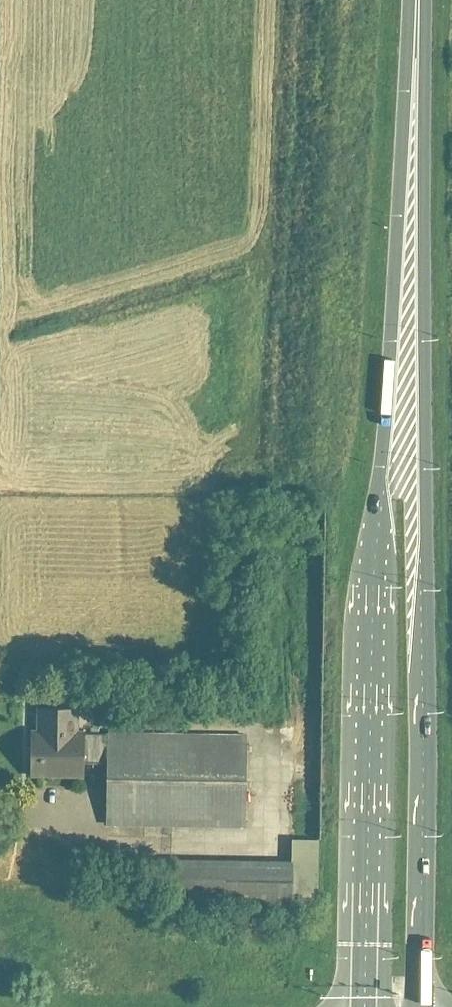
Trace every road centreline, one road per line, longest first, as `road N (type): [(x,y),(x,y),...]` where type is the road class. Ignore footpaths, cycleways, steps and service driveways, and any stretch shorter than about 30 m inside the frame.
road 1 (primary): [(407,308),(379,487),(365,1006)]
road 2 (primary): [(422,1006),(427,549),(407,308)]
road 3 (primary): [(407,308),(415,0)]

